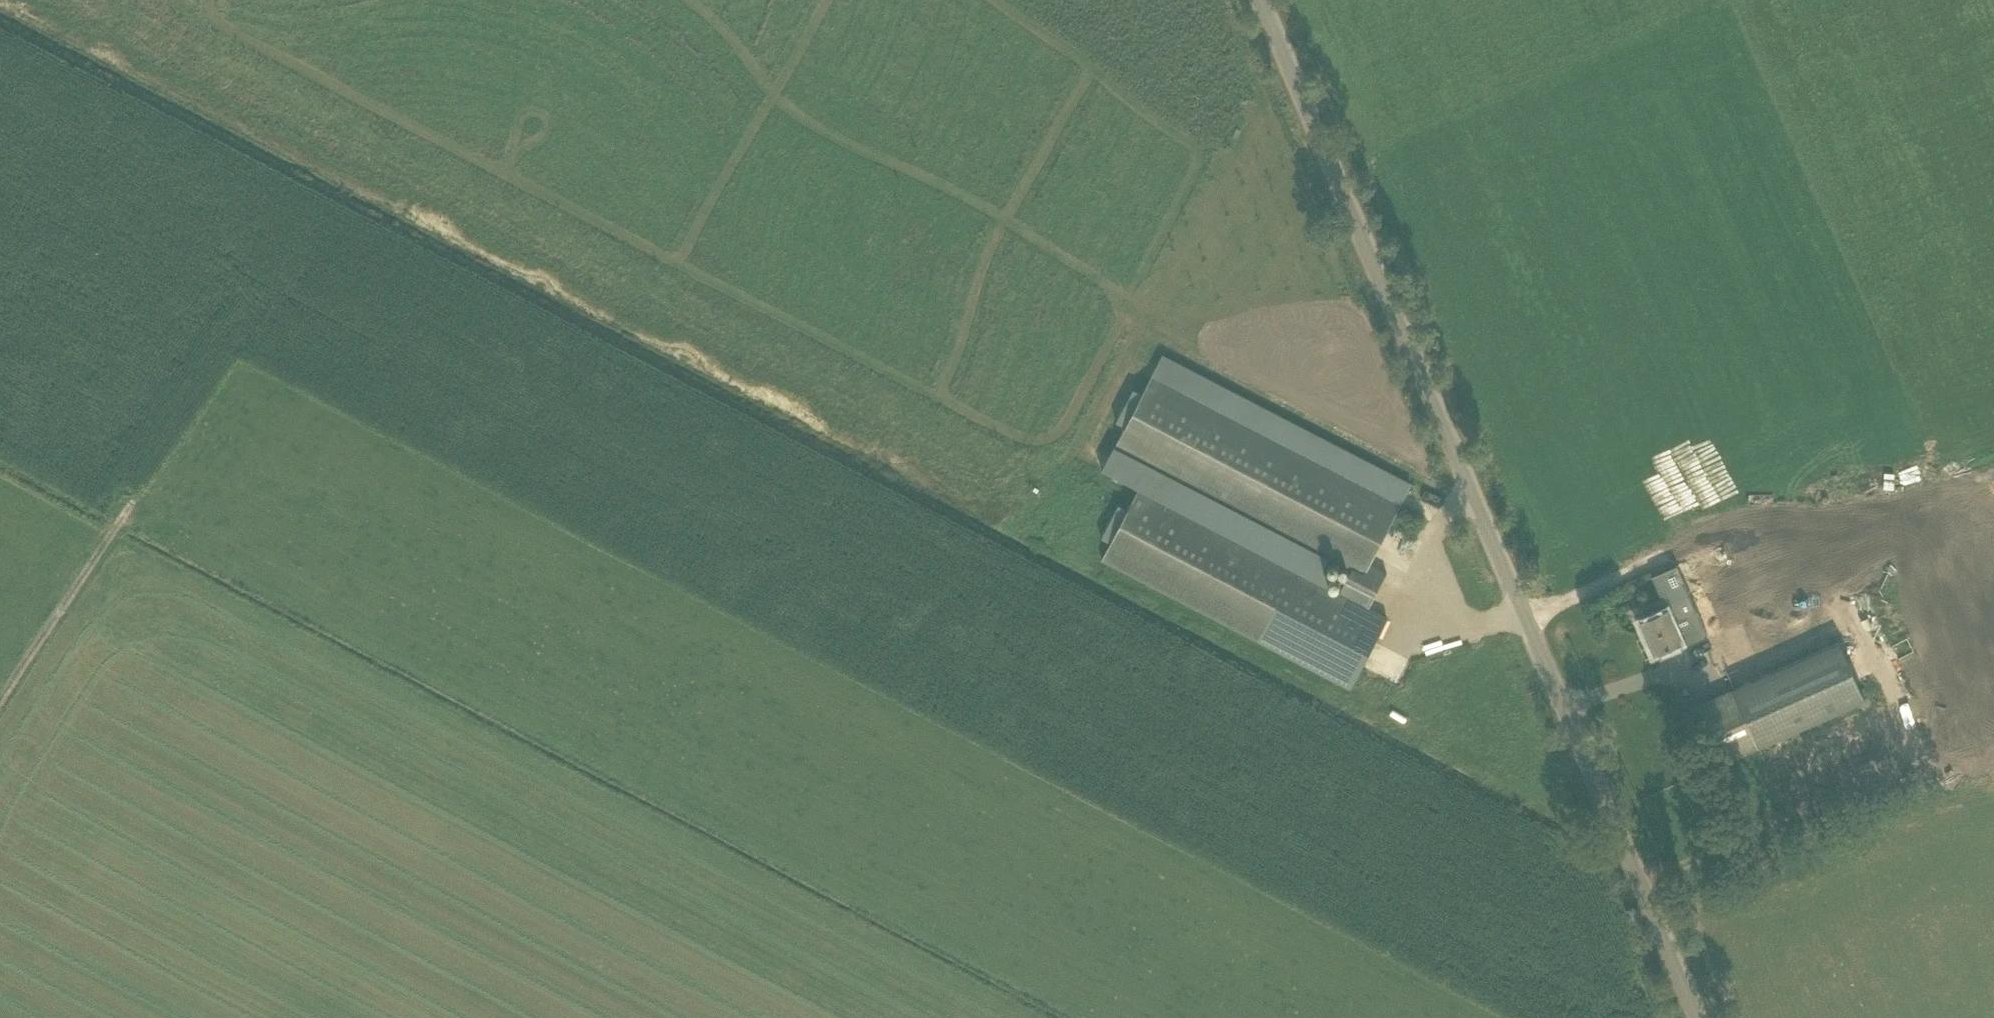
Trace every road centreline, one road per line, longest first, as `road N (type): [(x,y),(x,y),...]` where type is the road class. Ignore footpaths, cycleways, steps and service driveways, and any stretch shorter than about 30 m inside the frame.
road 1 (unclassified): [(1692,1017),(1252,0)]

